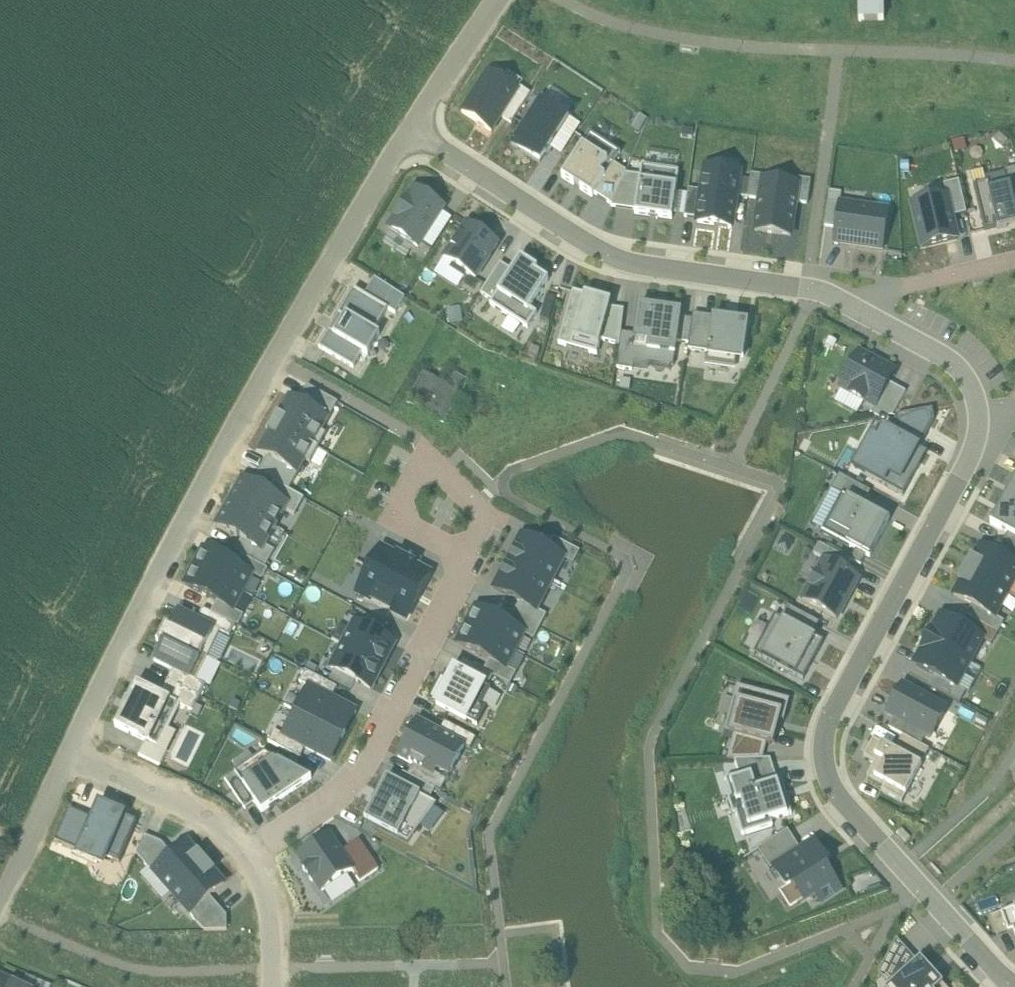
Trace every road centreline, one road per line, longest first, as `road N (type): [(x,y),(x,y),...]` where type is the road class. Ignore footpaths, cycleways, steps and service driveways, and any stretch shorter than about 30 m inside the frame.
road 1 (unclassified): [(401,134),(205,465),(60,761)]
road 2 (residential): [(1014,986),(839,799),(824,750),(837,705),(984,411)]
road 3 (residential): [(845,300),(812,288),(628,262),(401,134)]
road 4 (residential): [(251,851),(327,804),(368,754),(467,554)]
road 5 (residential): [(251,851),(60,761)]
road 6 (residential): [(467,554),(484,520),(430,457),(397,520)]
road 7 (residential): [(984,411),(949,357),(845,300)]
road 8 (residential): [(1014,260),(845,300)]
road 9 (unclassified): [(495,0),(401,134)]
road 10 (residential): [(278,986),(274,913),(251,851)]

